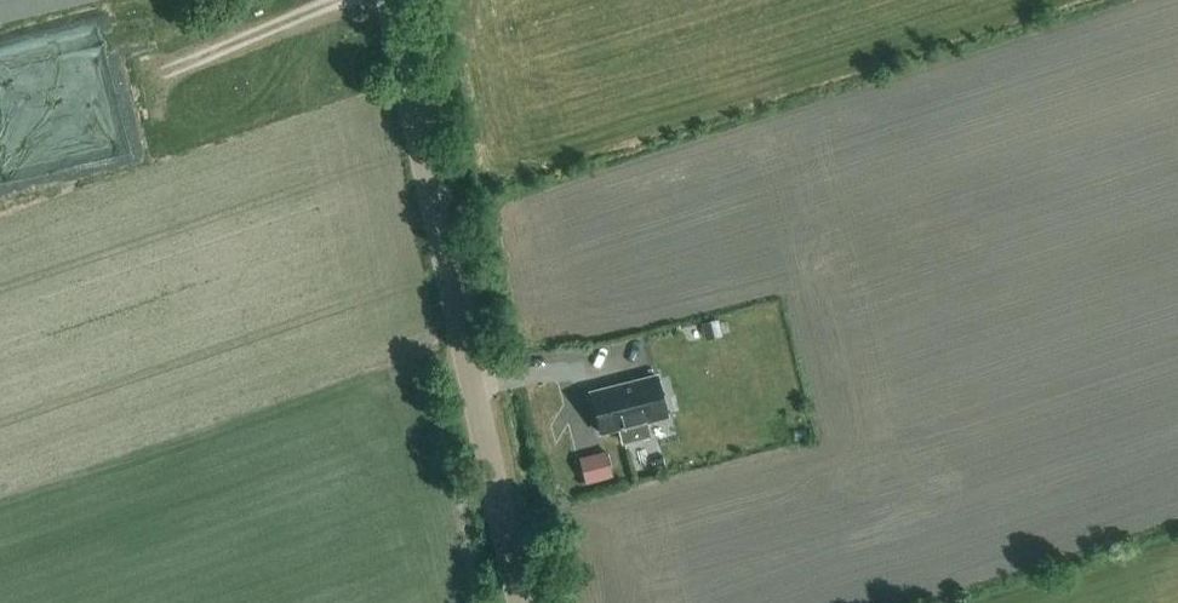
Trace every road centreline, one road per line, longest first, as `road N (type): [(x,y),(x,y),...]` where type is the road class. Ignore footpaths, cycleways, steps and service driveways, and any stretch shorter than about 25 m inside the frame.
road 1 (tertiary): [(520,602),(391,0)]

